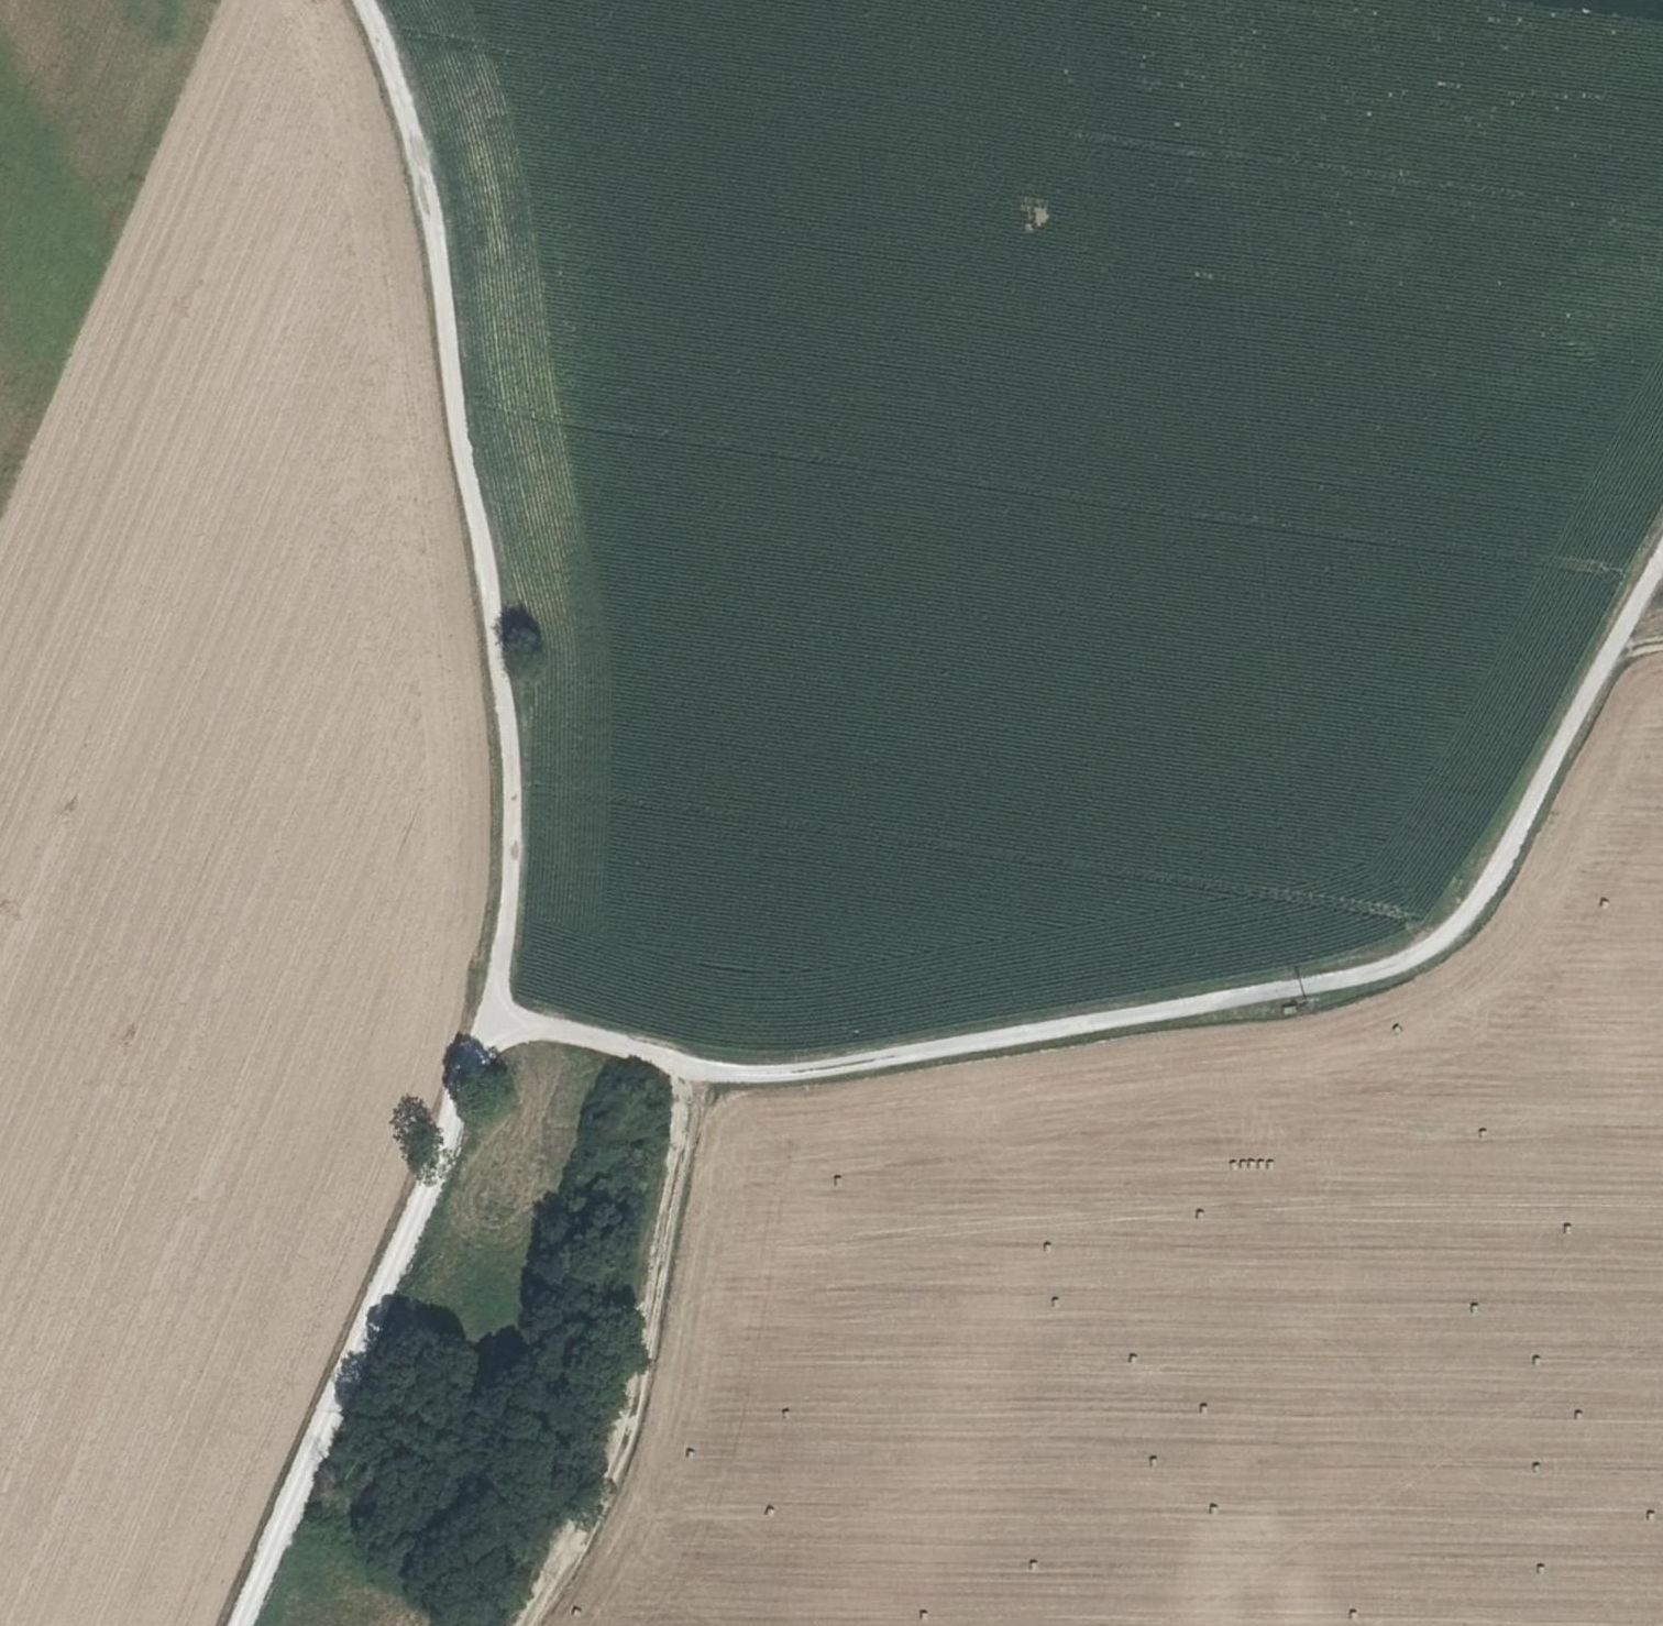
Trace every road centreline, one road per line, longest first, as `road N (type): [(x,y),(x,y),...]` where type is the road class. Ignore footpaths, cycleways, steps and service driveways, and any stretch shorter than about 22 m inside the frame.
road 1 (unclassified): [(366,0),(421,170),(462,441),(498,609),(516,858),(495,1012),(243,1625)]
road 2 (track): [(525,1625),(595,1507),(626,1409),(698,1069)]

